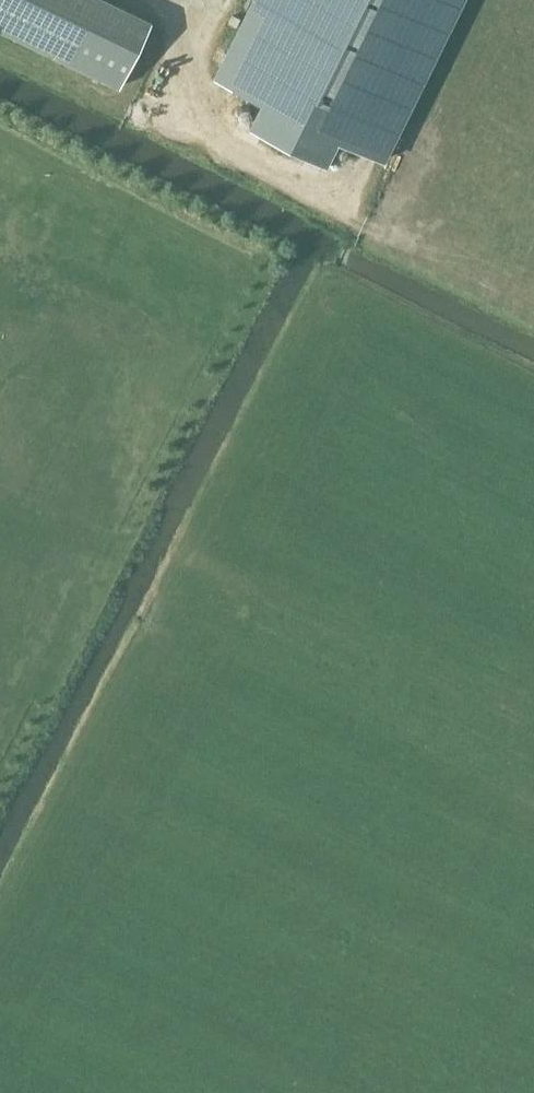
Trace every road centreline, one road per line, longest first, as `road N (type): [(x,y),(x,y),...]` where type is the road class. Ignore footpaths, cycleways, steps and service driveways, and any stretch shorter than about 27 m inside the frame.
road 1 (track): [(156,0),(192,21),(159,107),(338,200)]

